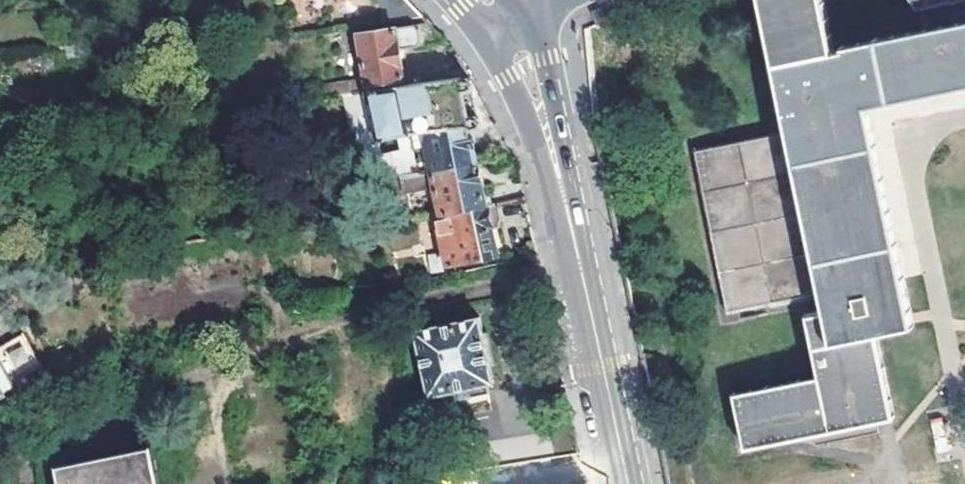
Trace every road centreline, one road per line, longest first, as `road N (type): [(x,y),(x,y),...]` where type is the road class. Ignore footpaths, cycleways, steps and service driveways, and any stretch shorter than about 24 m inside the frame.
road 1 (secondary): [(620,483),(548,134)]
road 2 (secondary): [(548,134),(555,108),(528,8)]
road 3 (secondary): [(481,34),(525,116),(548,134)]

